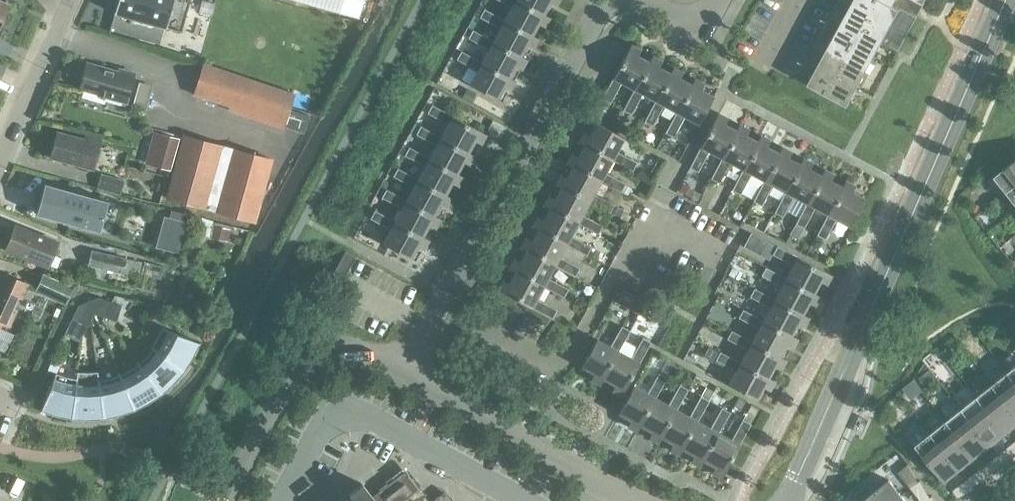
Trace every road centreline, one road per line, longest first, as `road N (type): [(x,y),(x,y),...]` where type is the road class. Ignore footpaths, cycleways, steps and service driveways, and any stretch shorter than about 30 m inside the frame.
road 1 (tertiary): [(786,500),(1006,0)]
road 2 (residential): [(447,303),(613,0)]
road 3 (residential): [(282,500),(326,422),(340,411),(359,411),(519,500)]
road 4 (residential): [(447,303),(553,361),(578,346),(638,235)]
road 5 (tertiary): [(221,500),(294,369),(315,352),(342,348),(407,377)]
road 6 (tertiary): [(605,487),(407,377)]
road 7 (tertiary): [(0,163),(73,0)]

